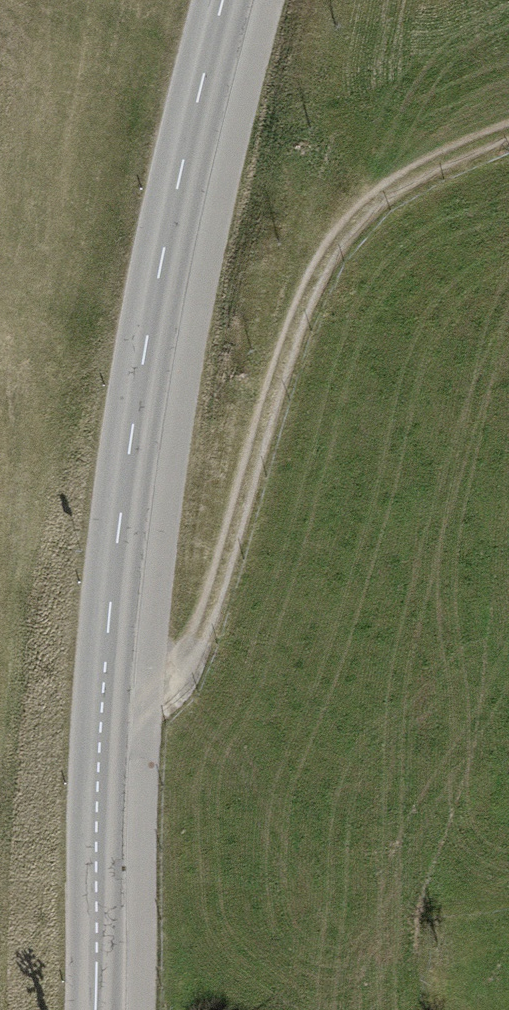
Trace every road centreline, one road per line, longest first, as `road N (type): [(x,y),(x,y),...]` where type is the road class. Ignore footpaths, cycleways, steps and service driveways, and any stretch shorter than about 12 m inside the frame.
road 1 (tertiary): [(95,1009),(97,786),(128,458),(169,225),(224,0)]
road 2 (track): [(103,698),(176,667),(197,640),(293,326),(327,252),(389,187),(508,130)]

